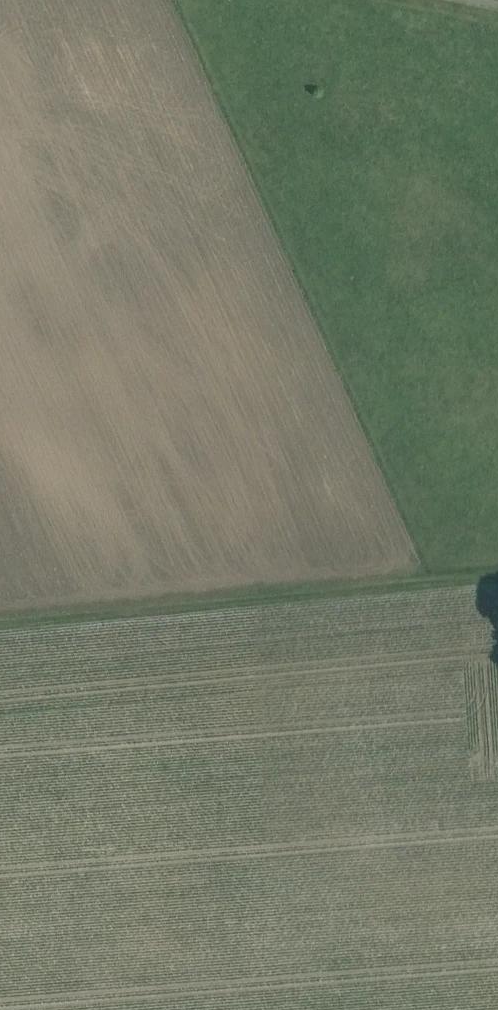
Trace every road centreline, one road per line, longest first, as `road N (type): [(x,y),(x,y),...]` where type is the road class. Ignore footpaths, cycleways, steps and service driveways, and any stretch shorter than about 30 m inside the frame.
road 1 (track): [(0,611),(497,566)]

